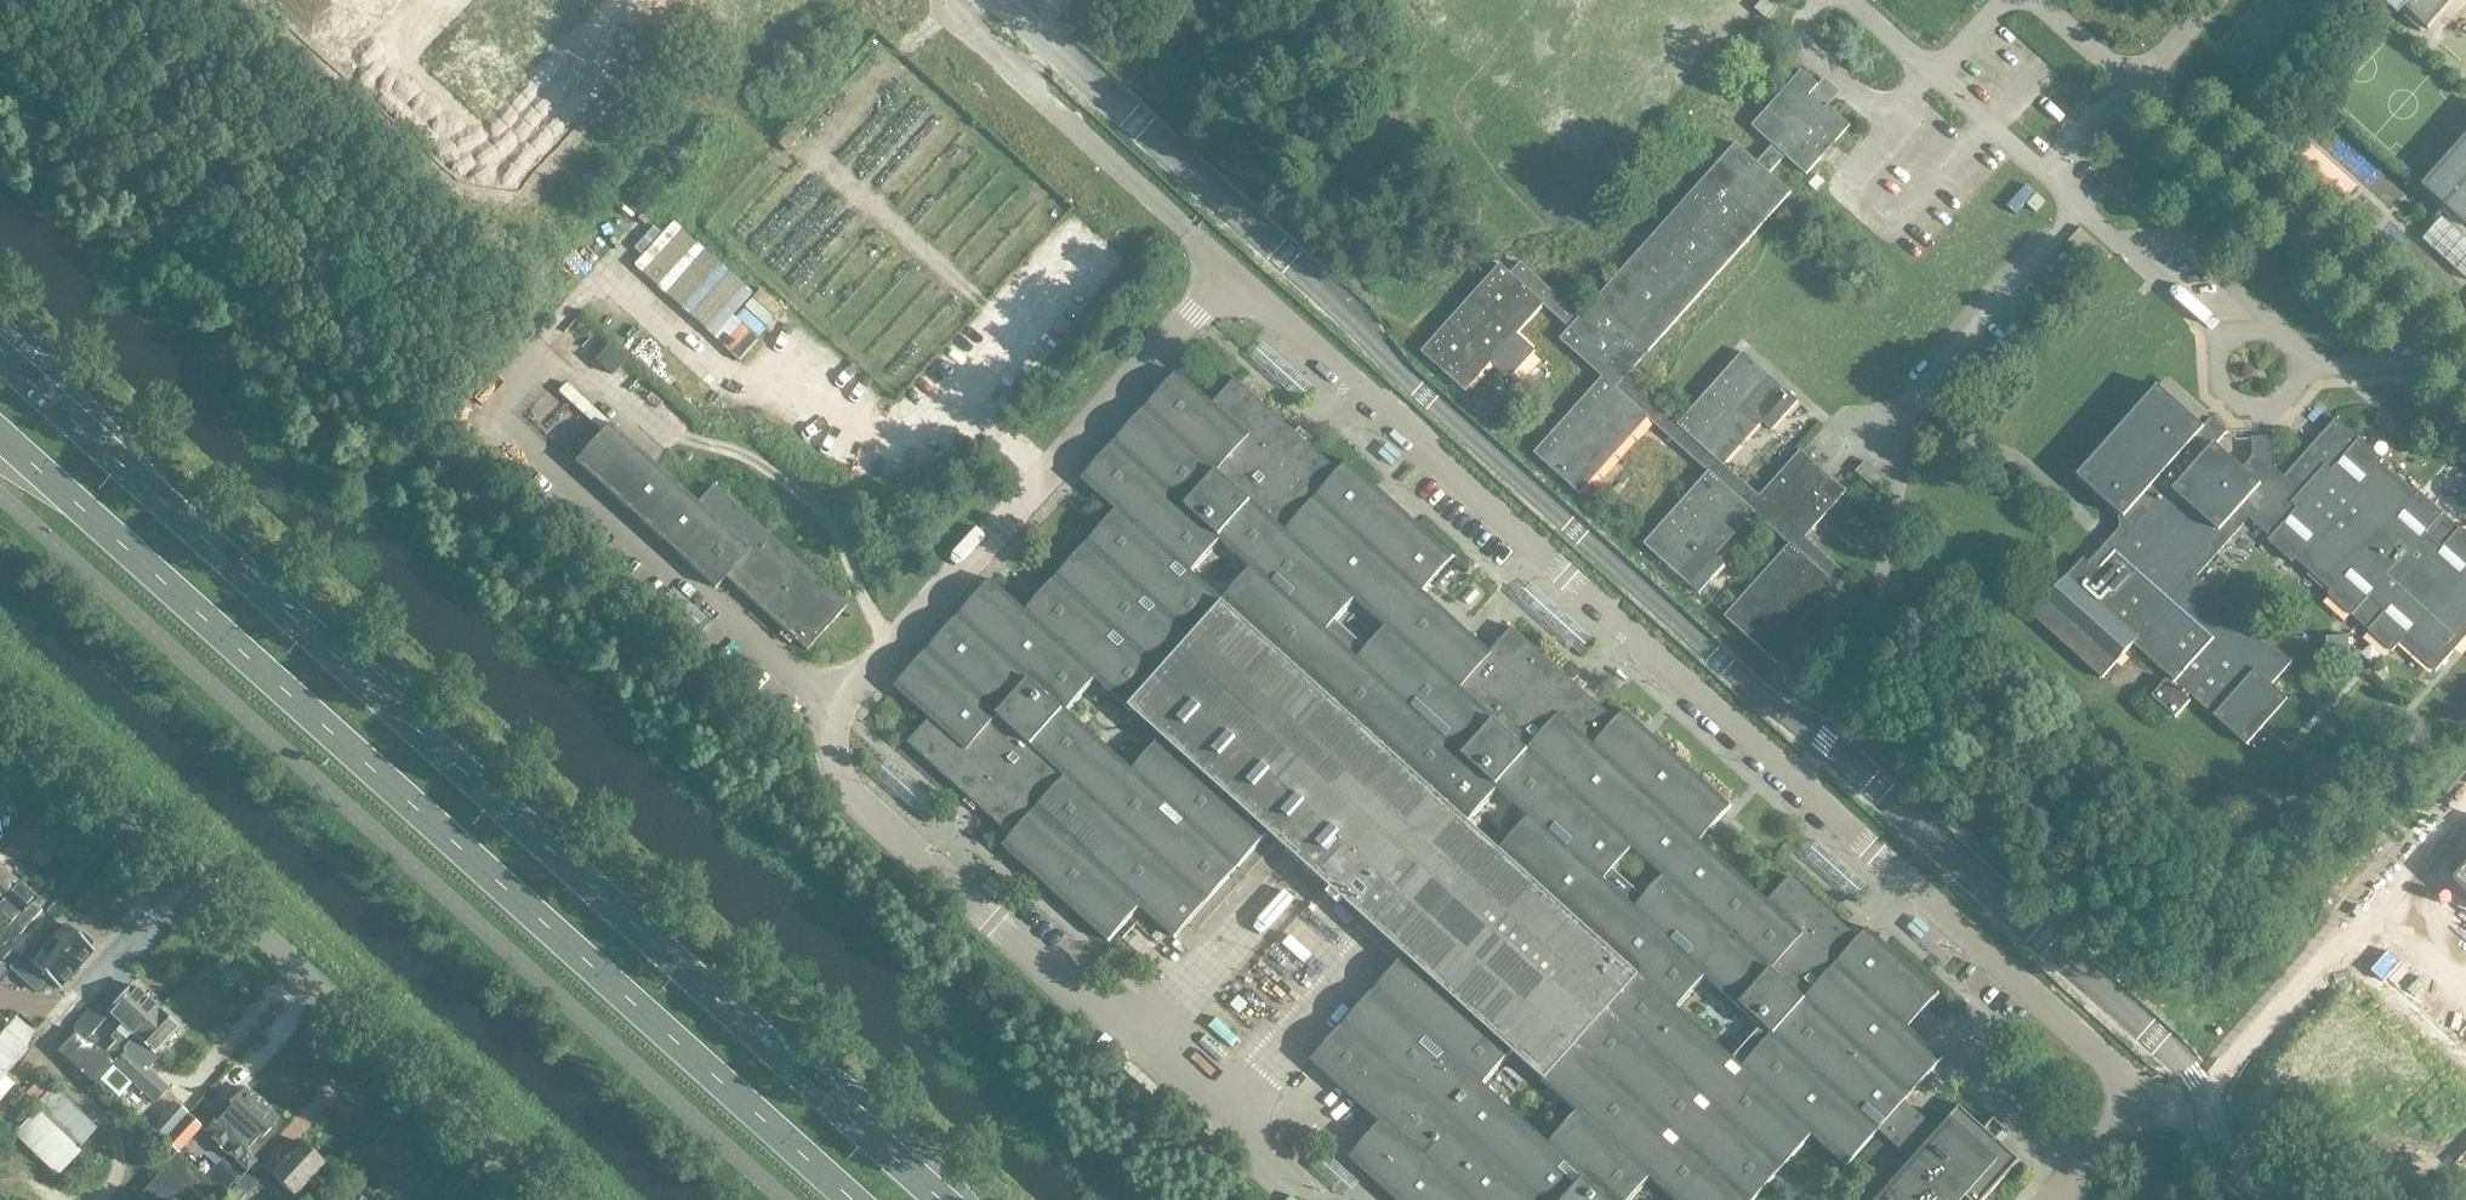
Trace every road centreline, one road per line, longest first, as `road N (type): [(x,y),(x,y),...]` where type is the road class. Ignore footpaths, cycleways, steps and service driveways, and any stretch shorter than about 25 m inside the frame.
road 1 (tertiary): [(2204,1095),(2188,1064),(1846,756),(1764,698),(1487,449),(1001,0)]
road 2 (trunk): [(948,1199),(0,351)]
road 3 (trunk): [(0,440),(847,1199)]
road 4 (residential): [(556,1199),(0,702)]
road 5 (residential): [(2204,1095),(2395,861),(2465,788)]
road 6 (unclassified): [(2267,1199),(2219,1154),(2204,1095)]

